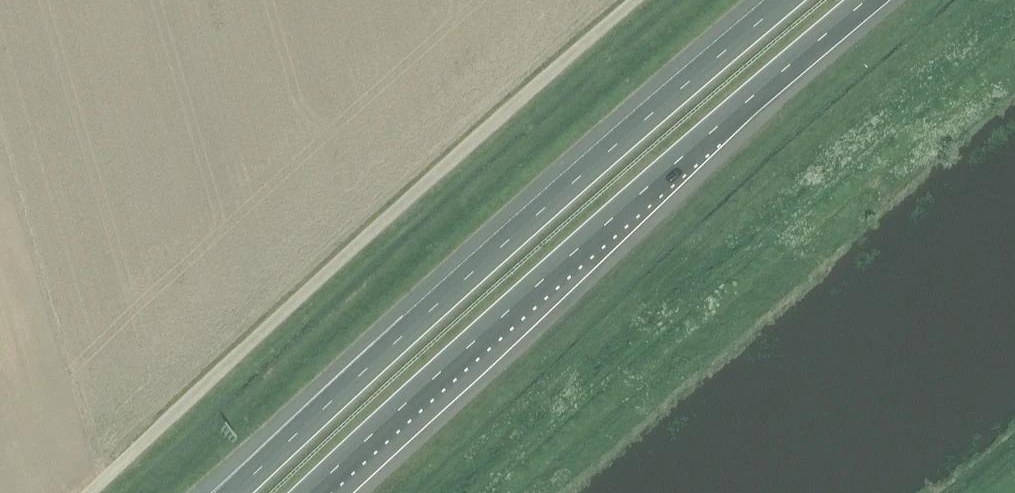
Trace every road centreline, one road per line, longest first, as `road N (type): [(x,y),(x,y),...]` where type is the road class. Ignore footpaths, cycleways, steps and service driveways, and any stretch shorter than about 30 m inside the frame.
road 1 (motorway): [(312,492),(868,0)]
road 2 (motorway): [(787,0),(509,238),(234,492)]
road 3 (unclassified): [(90,492),(635,0)]

